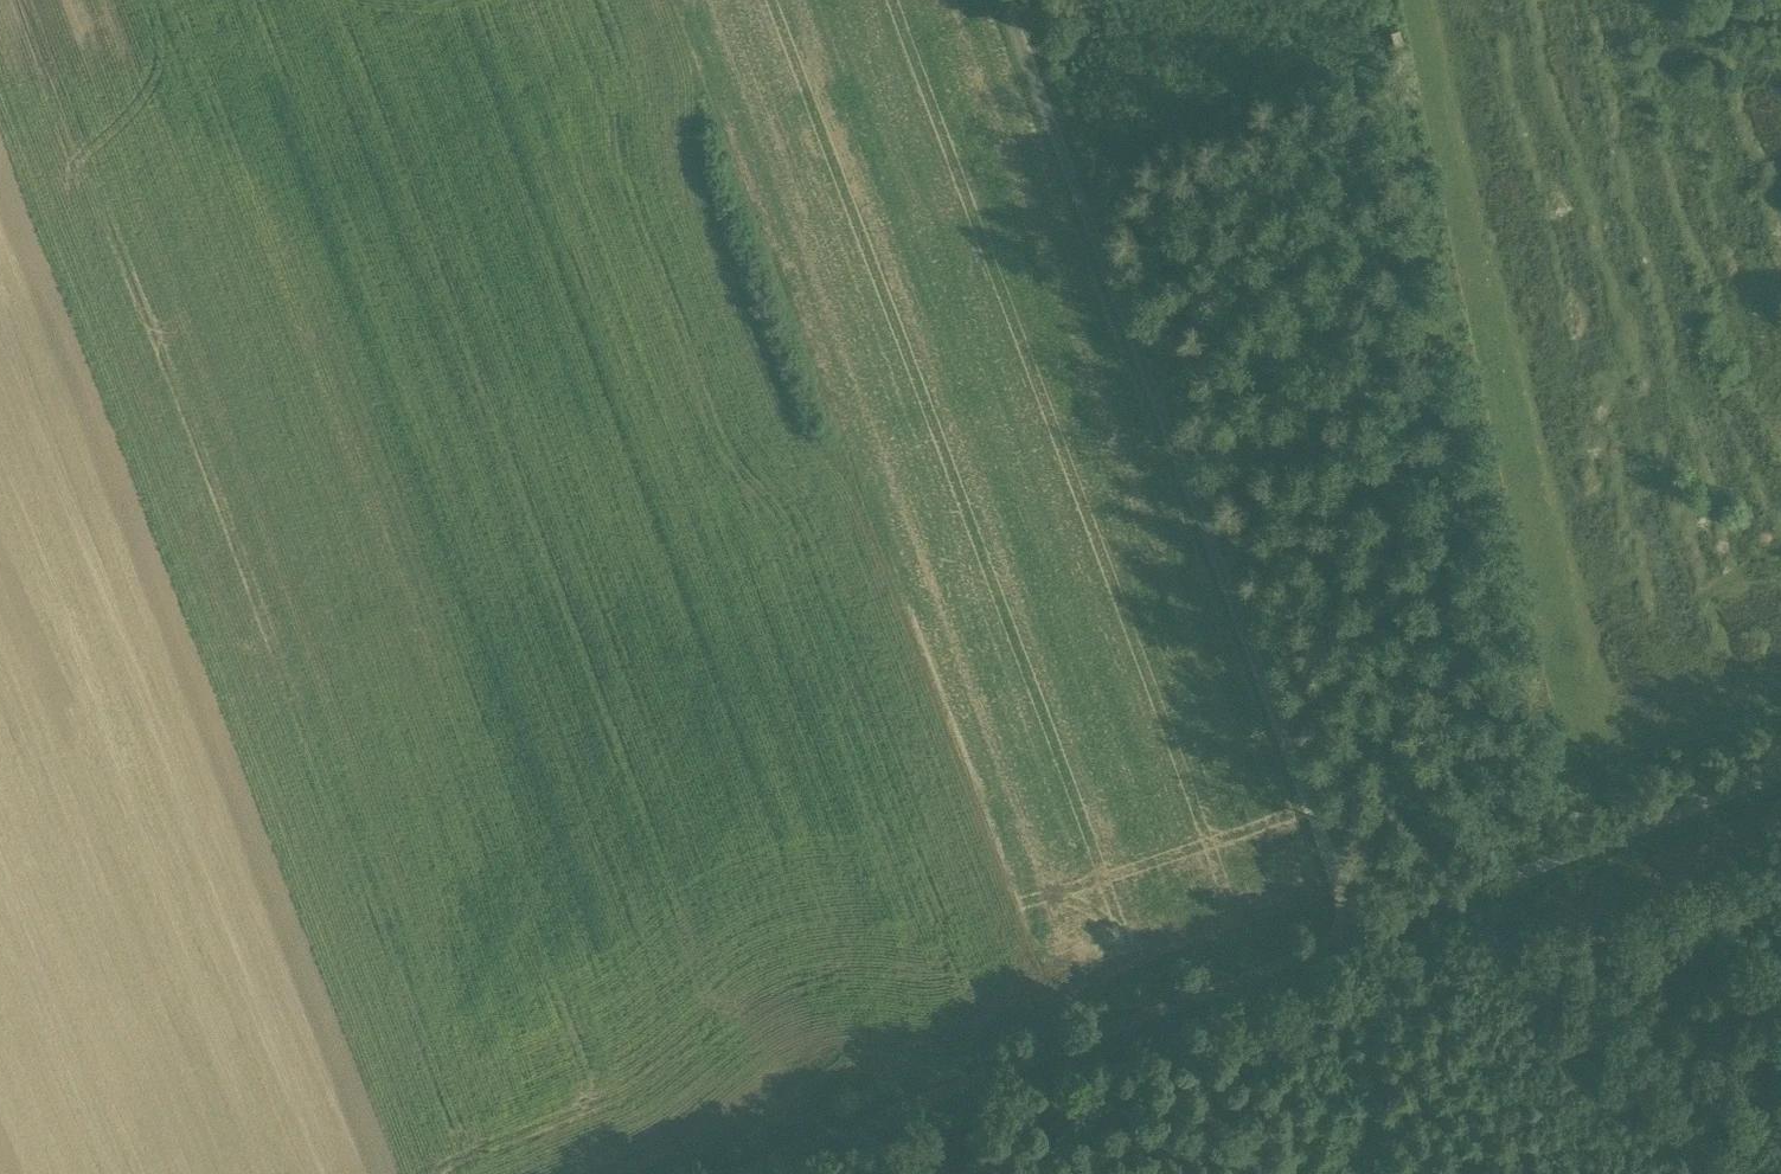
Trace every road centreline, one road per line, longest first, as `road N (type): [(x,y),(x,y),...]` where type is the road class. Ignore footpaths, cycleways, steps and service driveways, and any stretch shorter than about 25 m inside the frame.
road 1 (unclassified): [(1356,936),(1008,0)]
road 2 (unclassified): [(731,1173),(1356,936)]
road 3 (unclassified): [(1356,936),(1780,766)]

